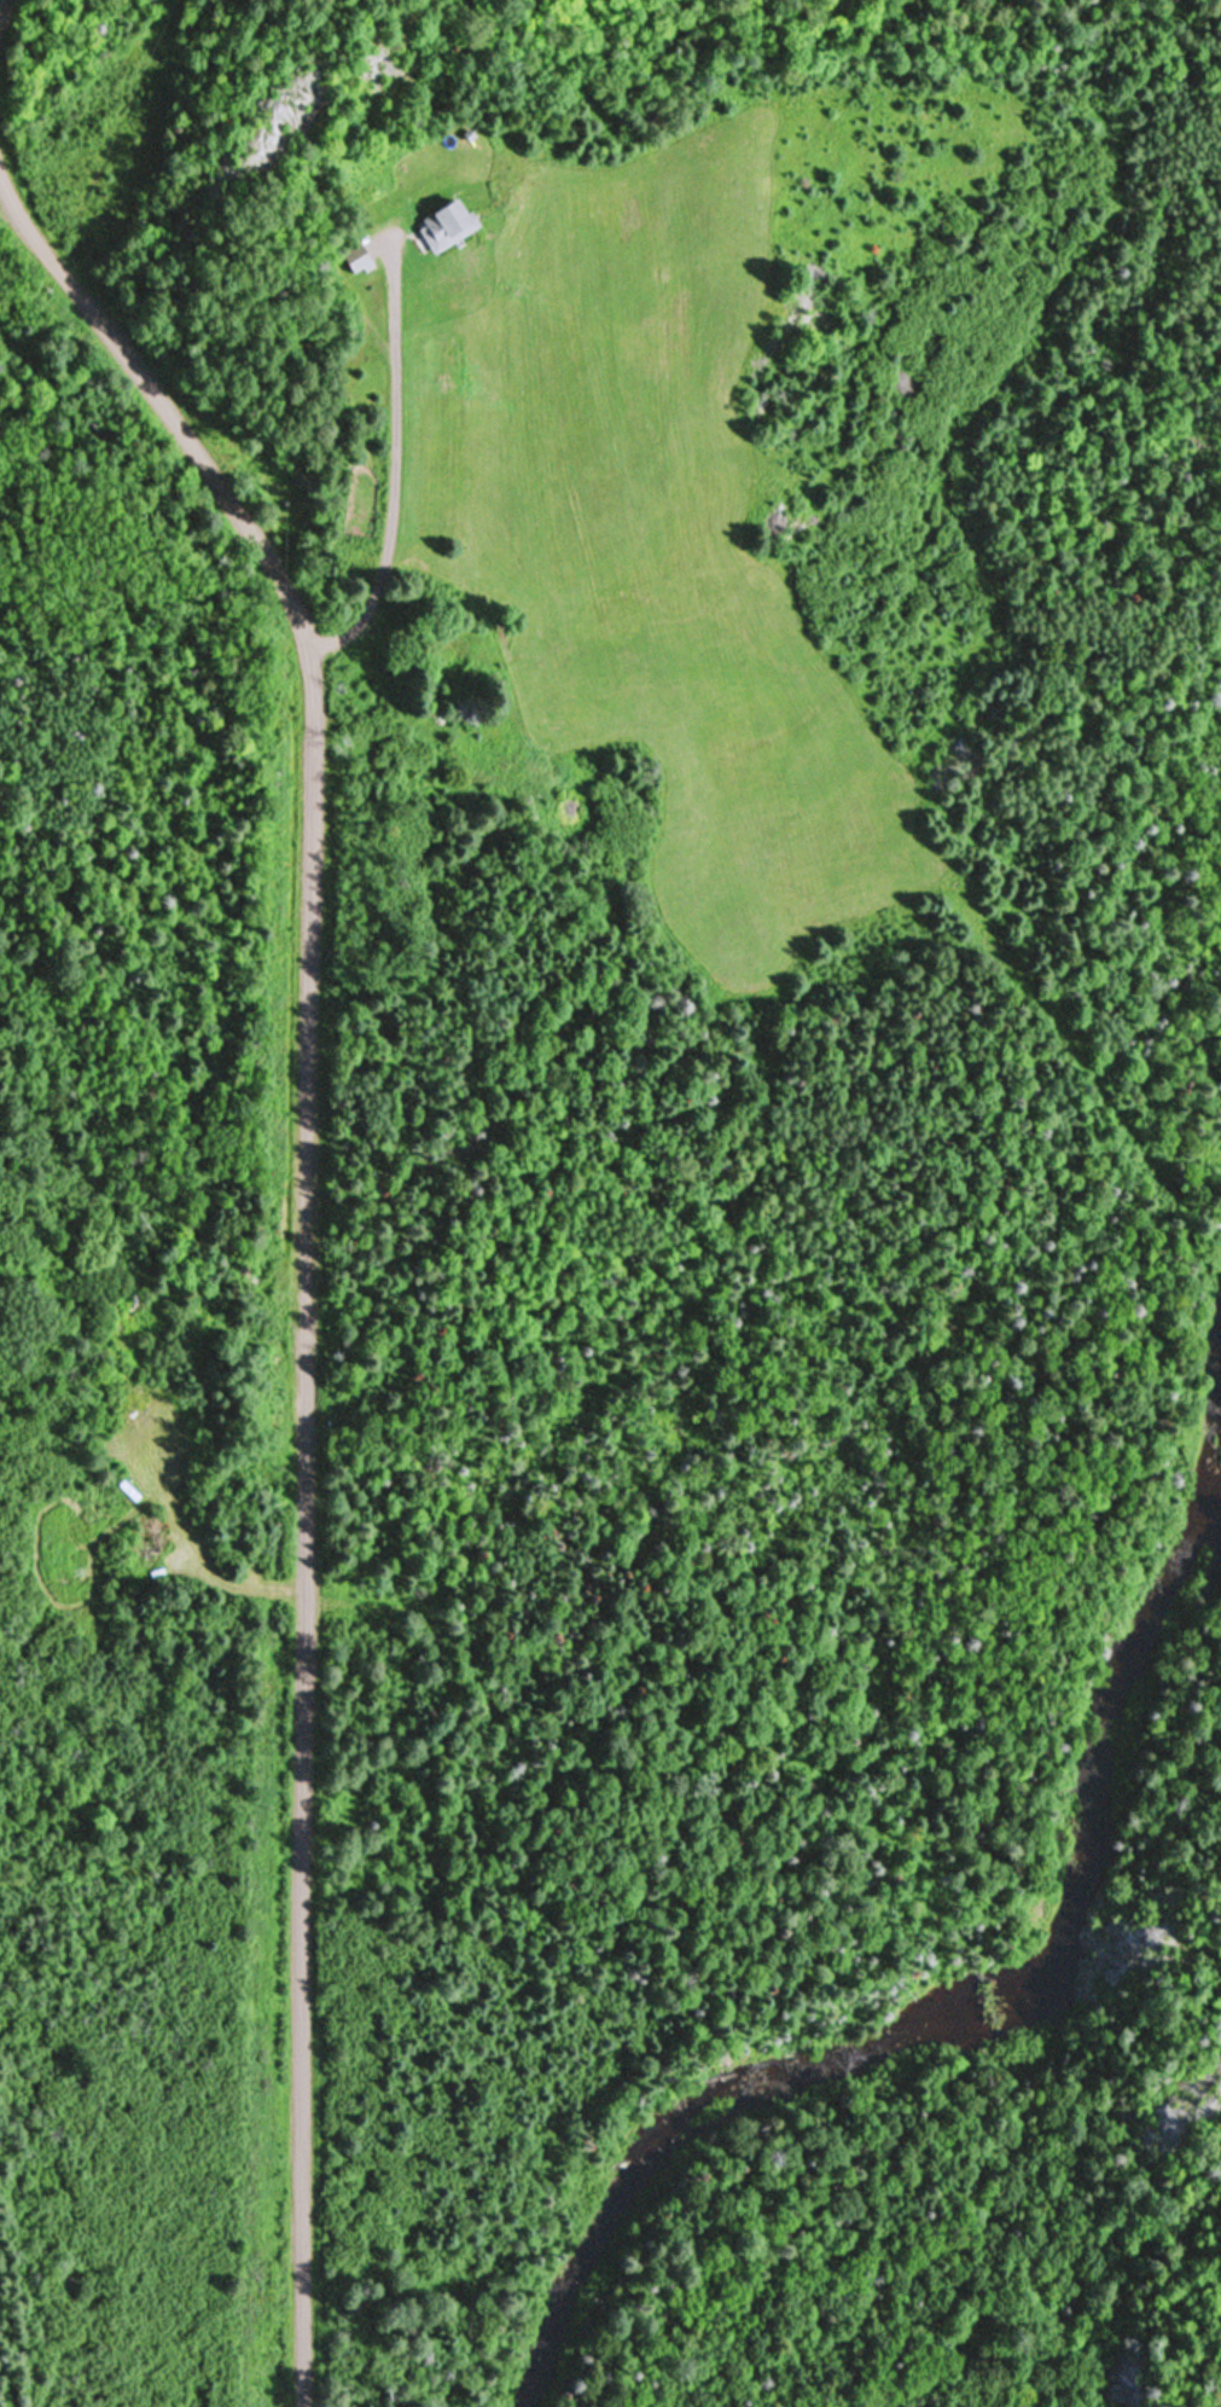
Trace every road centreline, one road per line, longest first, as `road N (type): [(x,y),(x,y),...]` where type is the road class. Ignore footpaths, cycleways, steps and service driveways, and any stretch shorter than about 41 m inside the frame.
road 1 (residential): [(256,2406),(274,633),(267,574),(0,218)]

